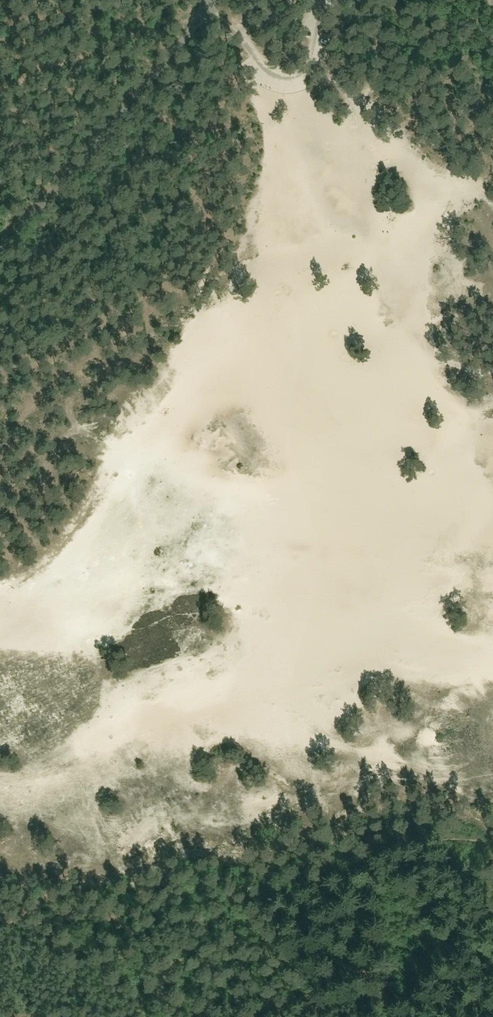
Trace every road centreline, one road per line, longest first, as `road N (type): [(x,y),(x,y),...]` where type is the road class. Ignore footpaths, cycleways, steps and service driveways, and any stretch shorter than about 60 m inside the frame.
road 1 (unclassified): [(0,248),(204,13)]
road 2 (unclassified): [(324,0),(307,67),(288,79),(264,68),(204,13)]

